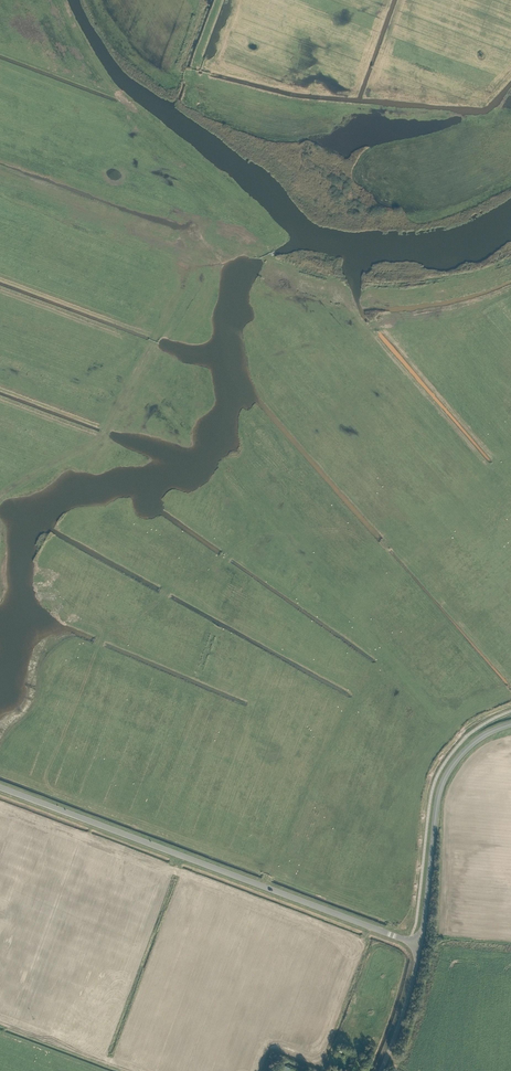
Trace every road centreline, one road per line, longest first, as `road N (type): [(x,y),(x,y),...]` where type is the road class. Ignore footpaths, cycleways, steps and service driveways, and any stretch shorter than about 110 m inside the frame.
road 1 (tertiary): [(420,944),(0,787)]
road 2 (tertiary): [(420,944),(442,782),(468,748),(510,724)]
road 3 (tertiary): [(381,1070),(420,944)]

